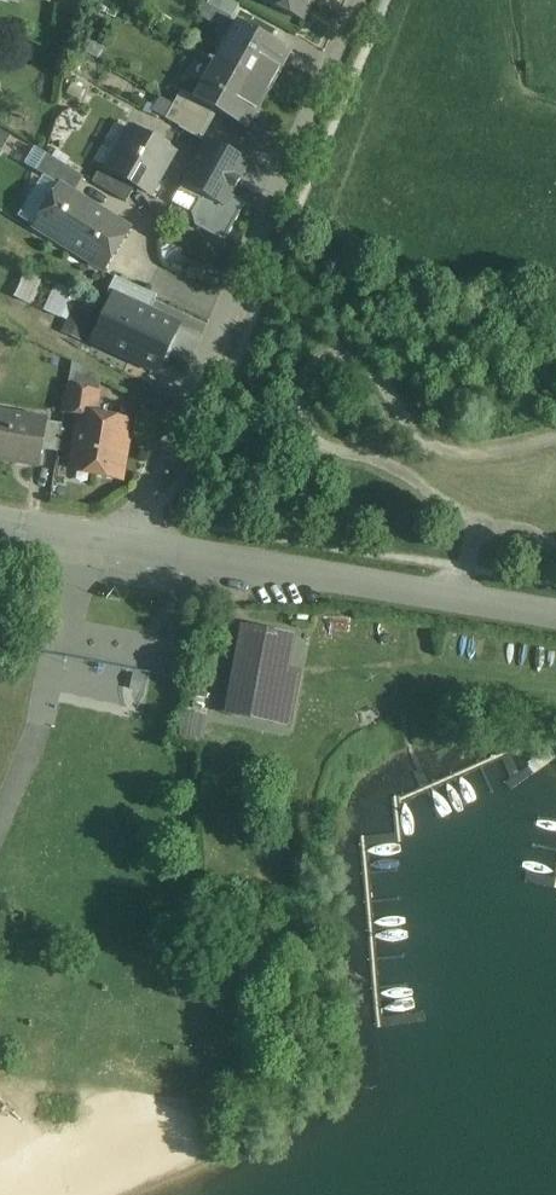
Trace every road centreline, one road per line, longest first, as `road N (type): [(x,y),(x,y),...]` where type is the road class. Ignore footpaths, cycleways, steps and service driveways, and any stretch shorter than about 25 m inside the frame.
road 1 (residential): [(129,545),(361,0)]
road 2 (residential): [(129,545),(555,615)]
road 3 (residential): [(0,520),(129,545)]

